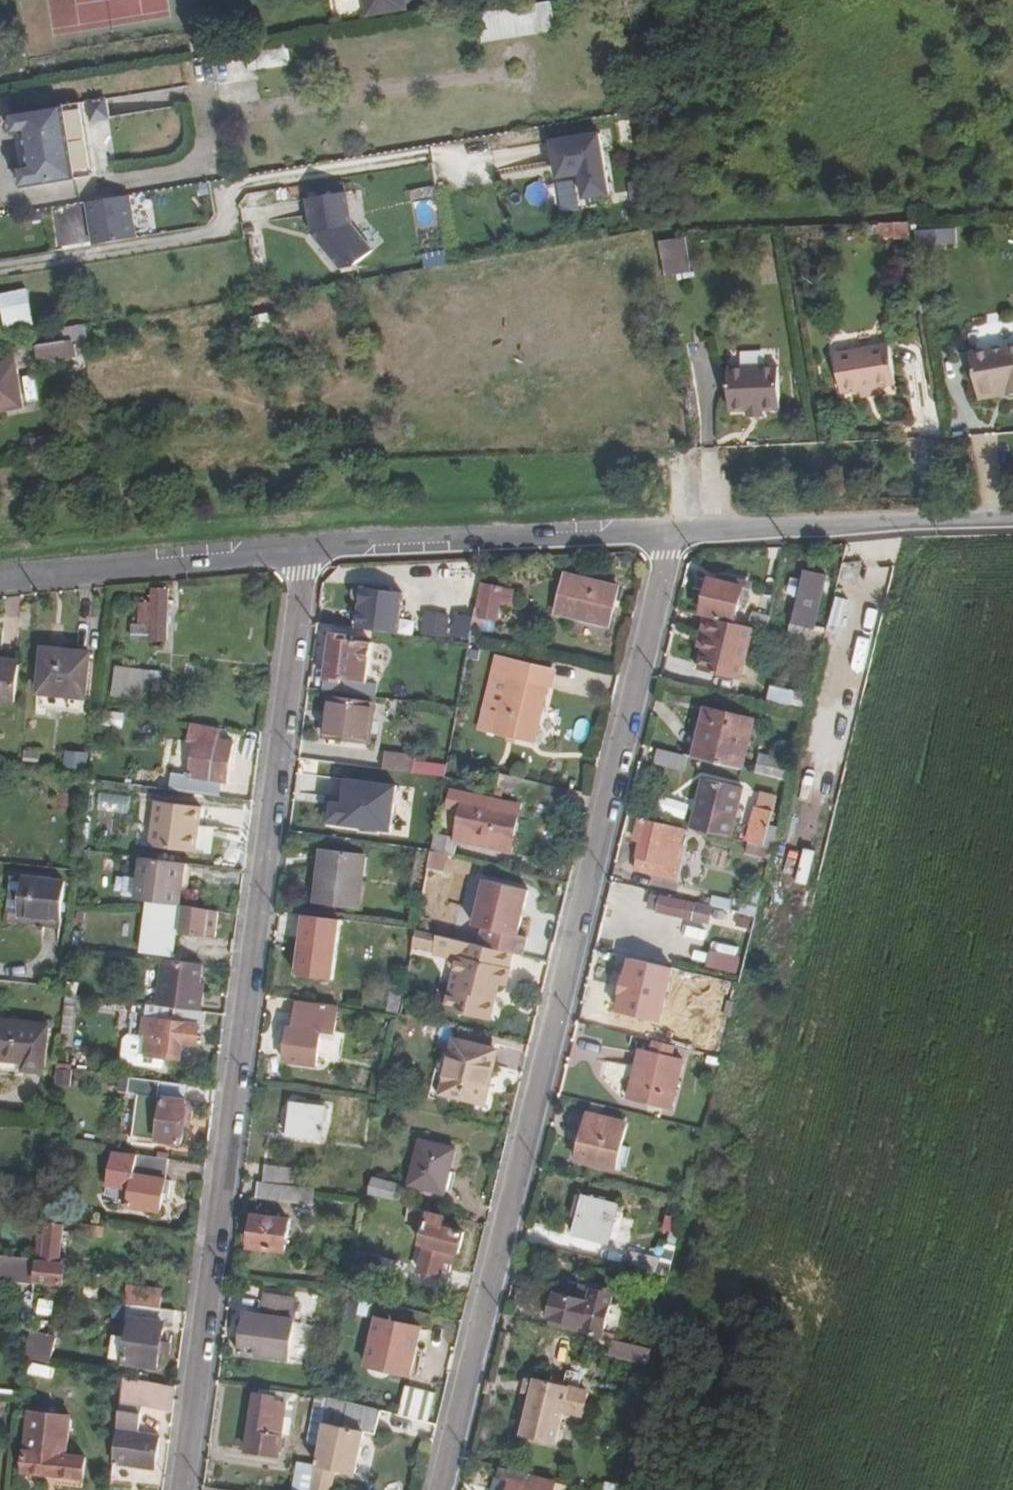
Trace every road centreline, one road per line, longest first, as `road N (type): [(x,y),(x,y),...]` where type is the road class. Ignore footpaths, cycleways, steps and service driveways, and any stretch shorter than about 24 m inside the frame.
road 1 (residential): [(442,1489),(675,532)]
road 2 (residential): [(183,1489),(302,552)]
road 3 (unclassified): [(302,552),(675,532)]
road 4 (unclassified): [(675,532),(1012,518)]
road 5 (unclassified): [(0,576),(302,552)]

